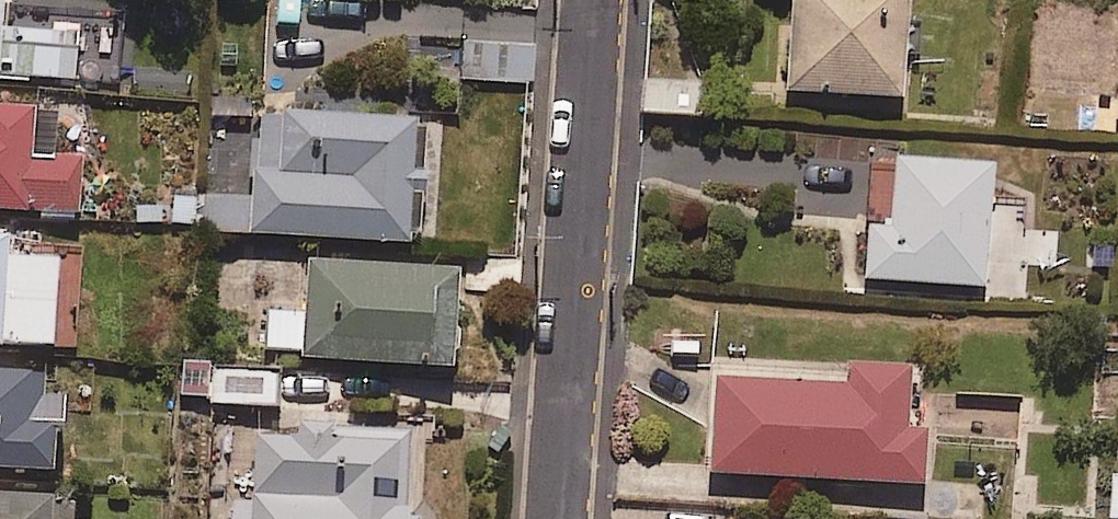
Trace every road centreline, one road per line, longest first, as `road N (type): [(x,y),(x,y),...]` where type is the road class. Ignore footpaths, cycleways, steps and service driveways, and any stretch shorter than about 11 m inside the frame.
road 1 (residential): [(559,518),(593,0)]

